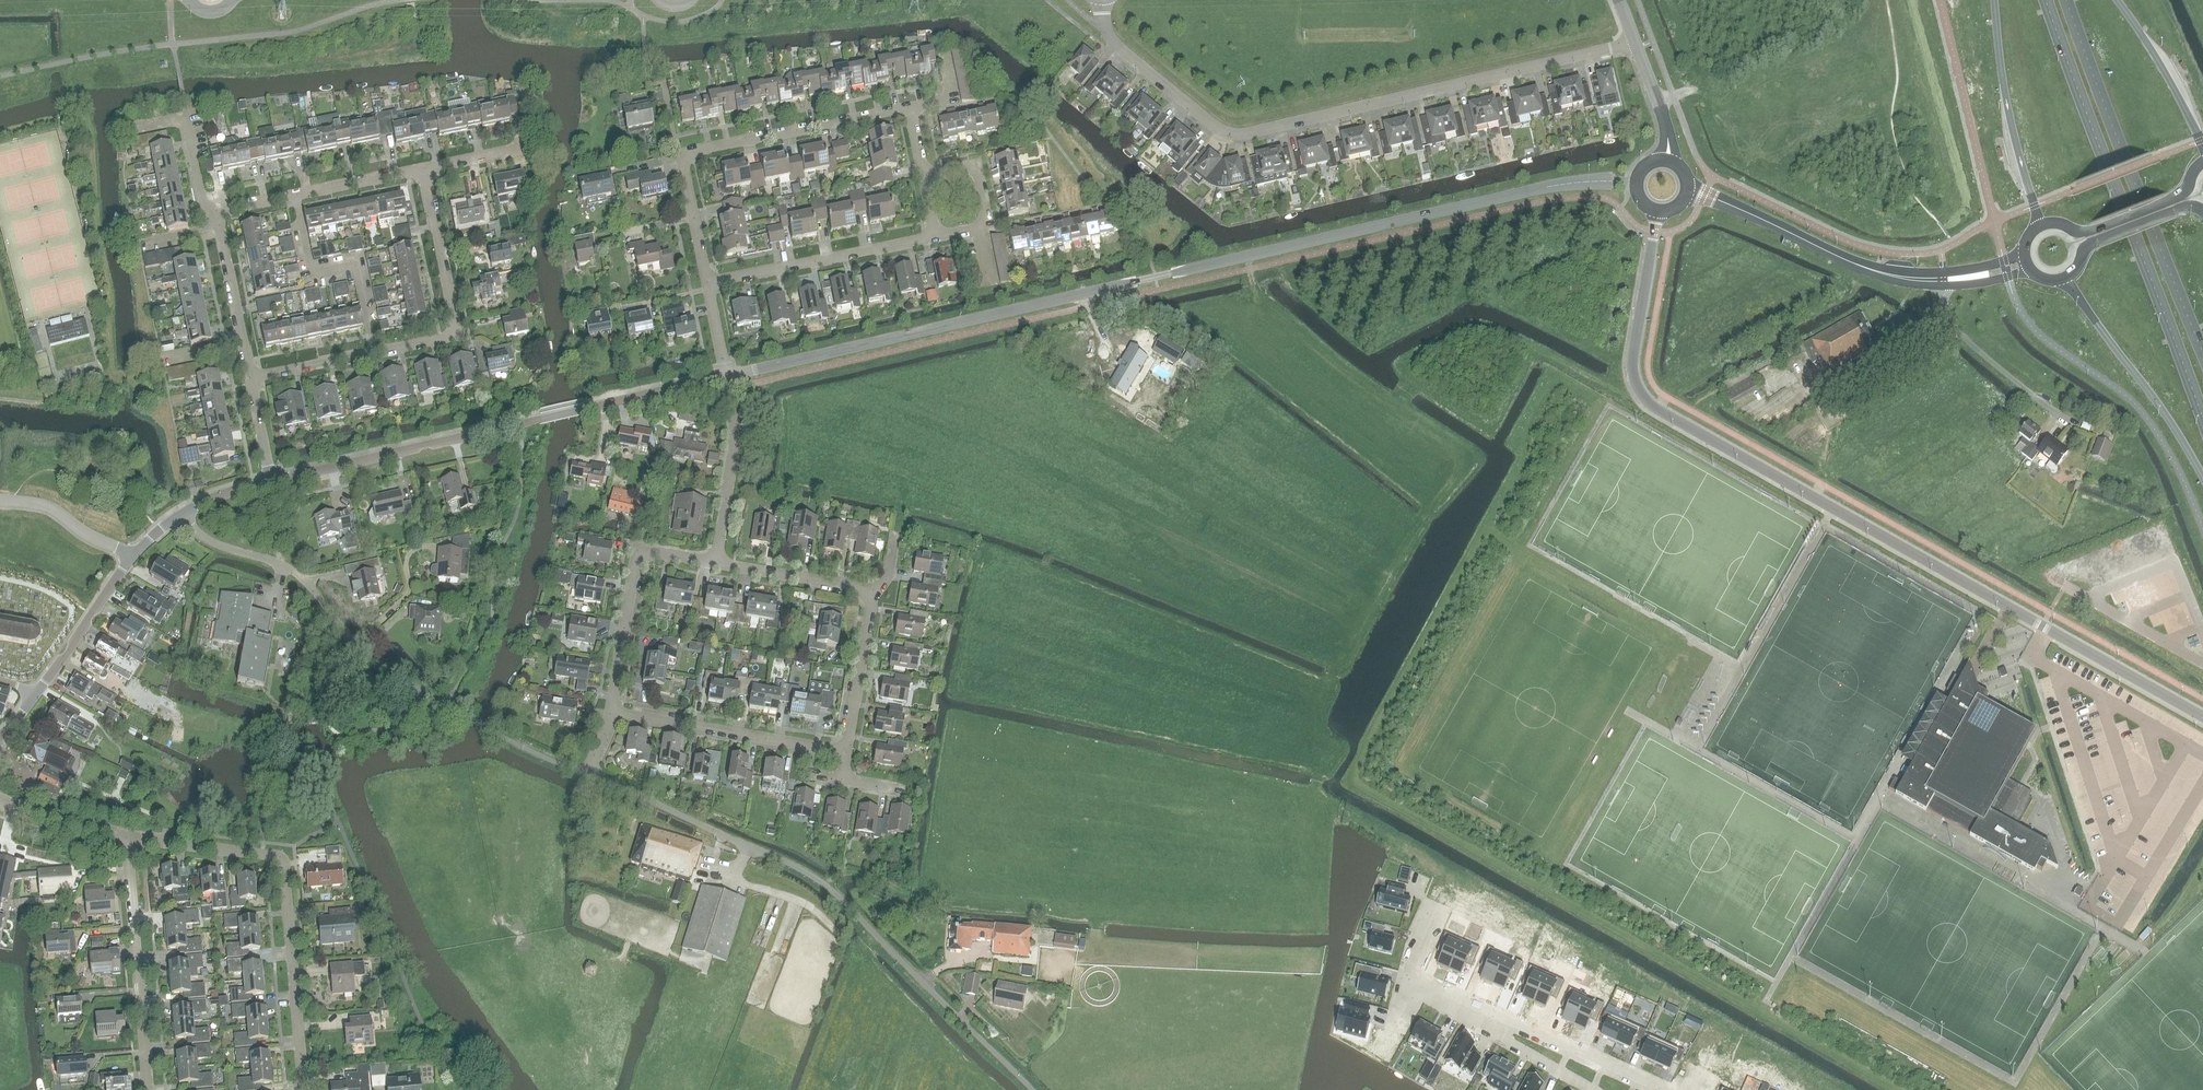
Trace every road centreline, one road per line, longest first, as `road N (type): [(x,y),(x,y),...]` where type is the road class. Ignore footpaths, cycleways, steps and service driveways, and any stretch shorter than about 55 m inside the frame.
road 1 (tertiary): [(726,376),(1536,189),(1635,183)]
road 2 (unclassified): [(1657,211),(1633,355),(1634,379),(1649,403),(2202,716)]
road 3 (residential): [(1635,42),(1234,133),(1113,43),(1102,0)]
road 4 (unclassified): [(1033,1089),(826,885),(586,774)]
road 5 (unclassified): [(586,774),(423,691),(359,645),(298,574),(206,538),(182,514)]
road 6 (tertiary): [(271,481),(726,376)]
road 7 (primary): [(2047,0),(2202,421)]
road 8 (residential): [(304,1089),(281,861),(126,837)]
road 9 (residential): [(250,378),(458,336),(424,168)]
road 10 (primary): [(2202,353),(2068,0)]
road 11 (residential): [(707,283),(682,157),(909,106)]
road 12 (residential): [(1407,971),(1669,1089)]
road 13 (residential): [(148,1089),(126,837)]
road 14 (residential): [(610,712),(637,549),(715,563)]
road 15 (primary): [(2065,277),(2202,477)]
road 16 (residential): [(846,752),(610,712)]
road 17 (residential): [(707,283),(936,237)]
road 18 (primary): [(1994,0),(2005,88),(2038,225)]
road 19 (residential): [(211,211),(424,168)]
road 20 (residential): [(1943,285),(1953,327),(2074,422)]
road 21 (residential): [(715,563),(736,441),(726,376)]
road 22 (tertiary): [(2202,161),(2182,193),(2097,227),(2038,225)]
road 23 (residential): [(250,378),(211,211)]
road 24 (residential): [(936,237),(989,226),(976,165),(923,175)]
road 25 (tertiary): [(132,557),(36,695)]
road 26 (primary): [(2202,145),(2119,0)]
road 27 (residential): [(846,752),(874,590)]
road 28 (tertiary): [(2065,277),(2095,242),(2187,206),(2202,213)]
road 29 (residential): [(874,590),(715,563)]
road 30 (residential): [(132,557),(49,506),(0,499)]
road 31 (tertiary): [(1688,190),(1815,245)]
road 32 (tertiary): [(1815,245),(1869,273),(1943,285)]
road 33 (tertiary): [(1943,271),(1882,267),(1815,245)]
road 34 (residential): [(126,837),(0,802)]

